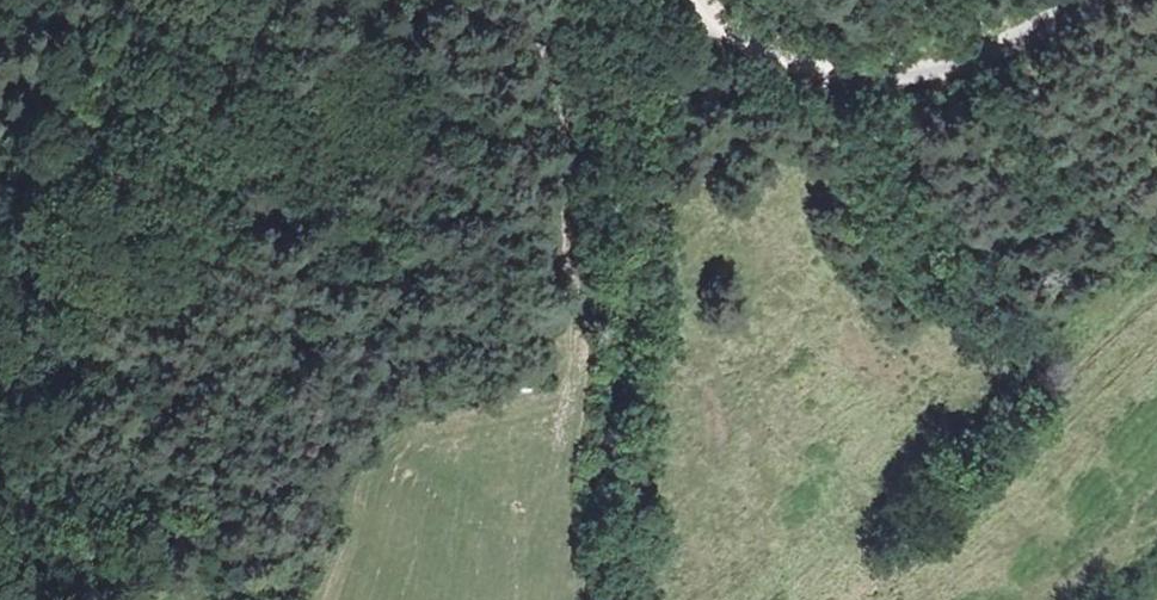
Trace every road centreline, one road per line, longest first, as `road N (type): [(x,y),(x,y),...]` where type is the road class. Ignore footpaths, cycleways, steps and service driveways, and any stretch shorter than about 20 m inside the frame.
road 1 (unclassified): [(1076,0),(911,72),(801,66),(711,22)]

